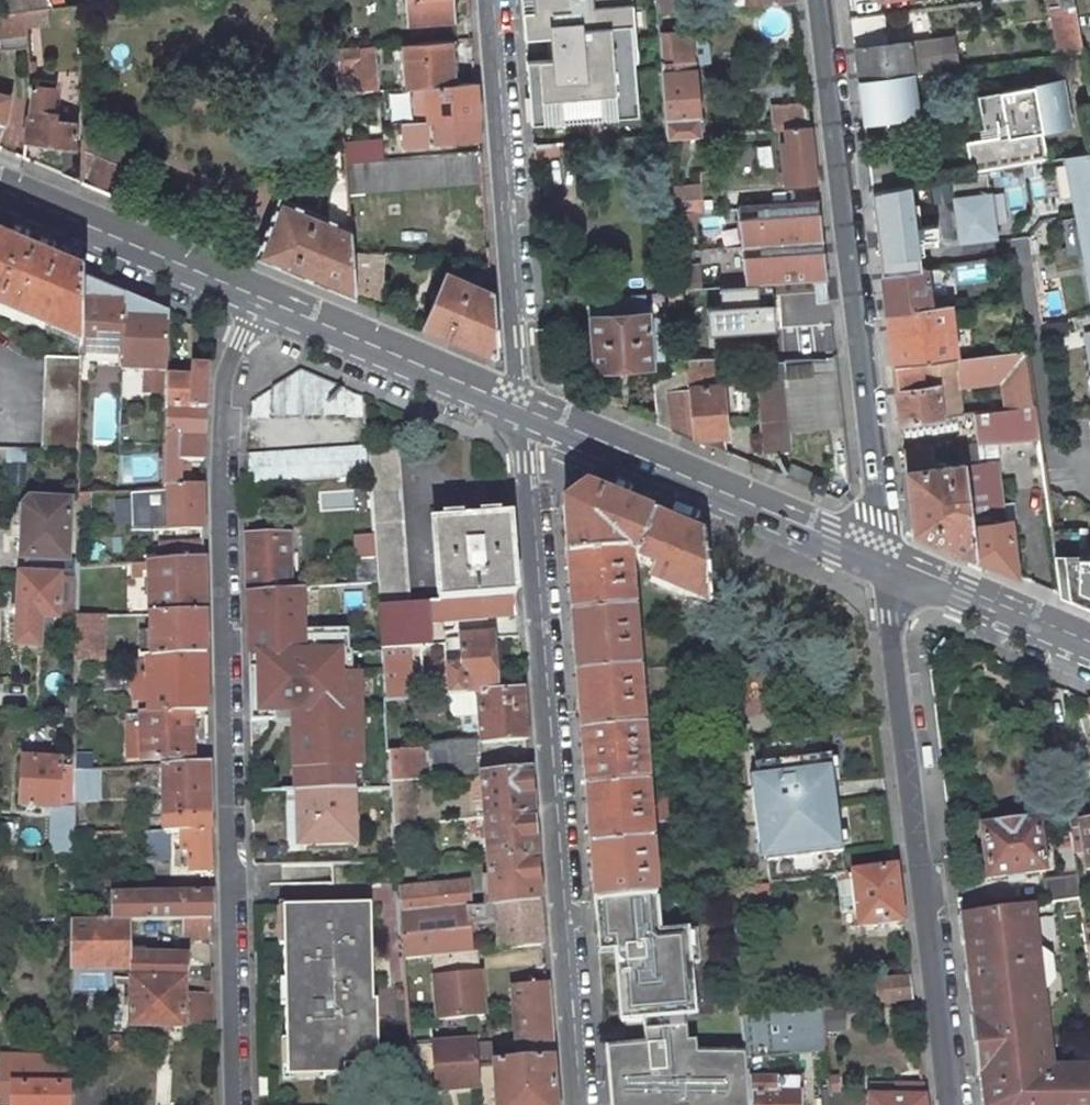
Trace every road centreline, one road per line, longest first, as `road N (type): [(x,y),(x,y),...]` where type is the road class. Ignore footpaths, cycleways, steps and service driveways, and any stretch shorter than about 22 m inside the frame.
road 1 (residential): [(232,1104),(224,373),(253,304)]
road 2 (residential): [(520,417),(578,1104)]
road 3 (residential): [(880,565),(817,0)]
road 4 (residential): [(950,1104),(880,565)]
road 5 (residential): [(491,0),(520,417)]
road 6 (secondary): [(520,417),(880,565)]
road 7 (secondary): [(253,304),(520,417)]
road 8 (secondary): [(0,198),(253,304)]
road 9 (secondary): [(880,565),(1089,651)]

